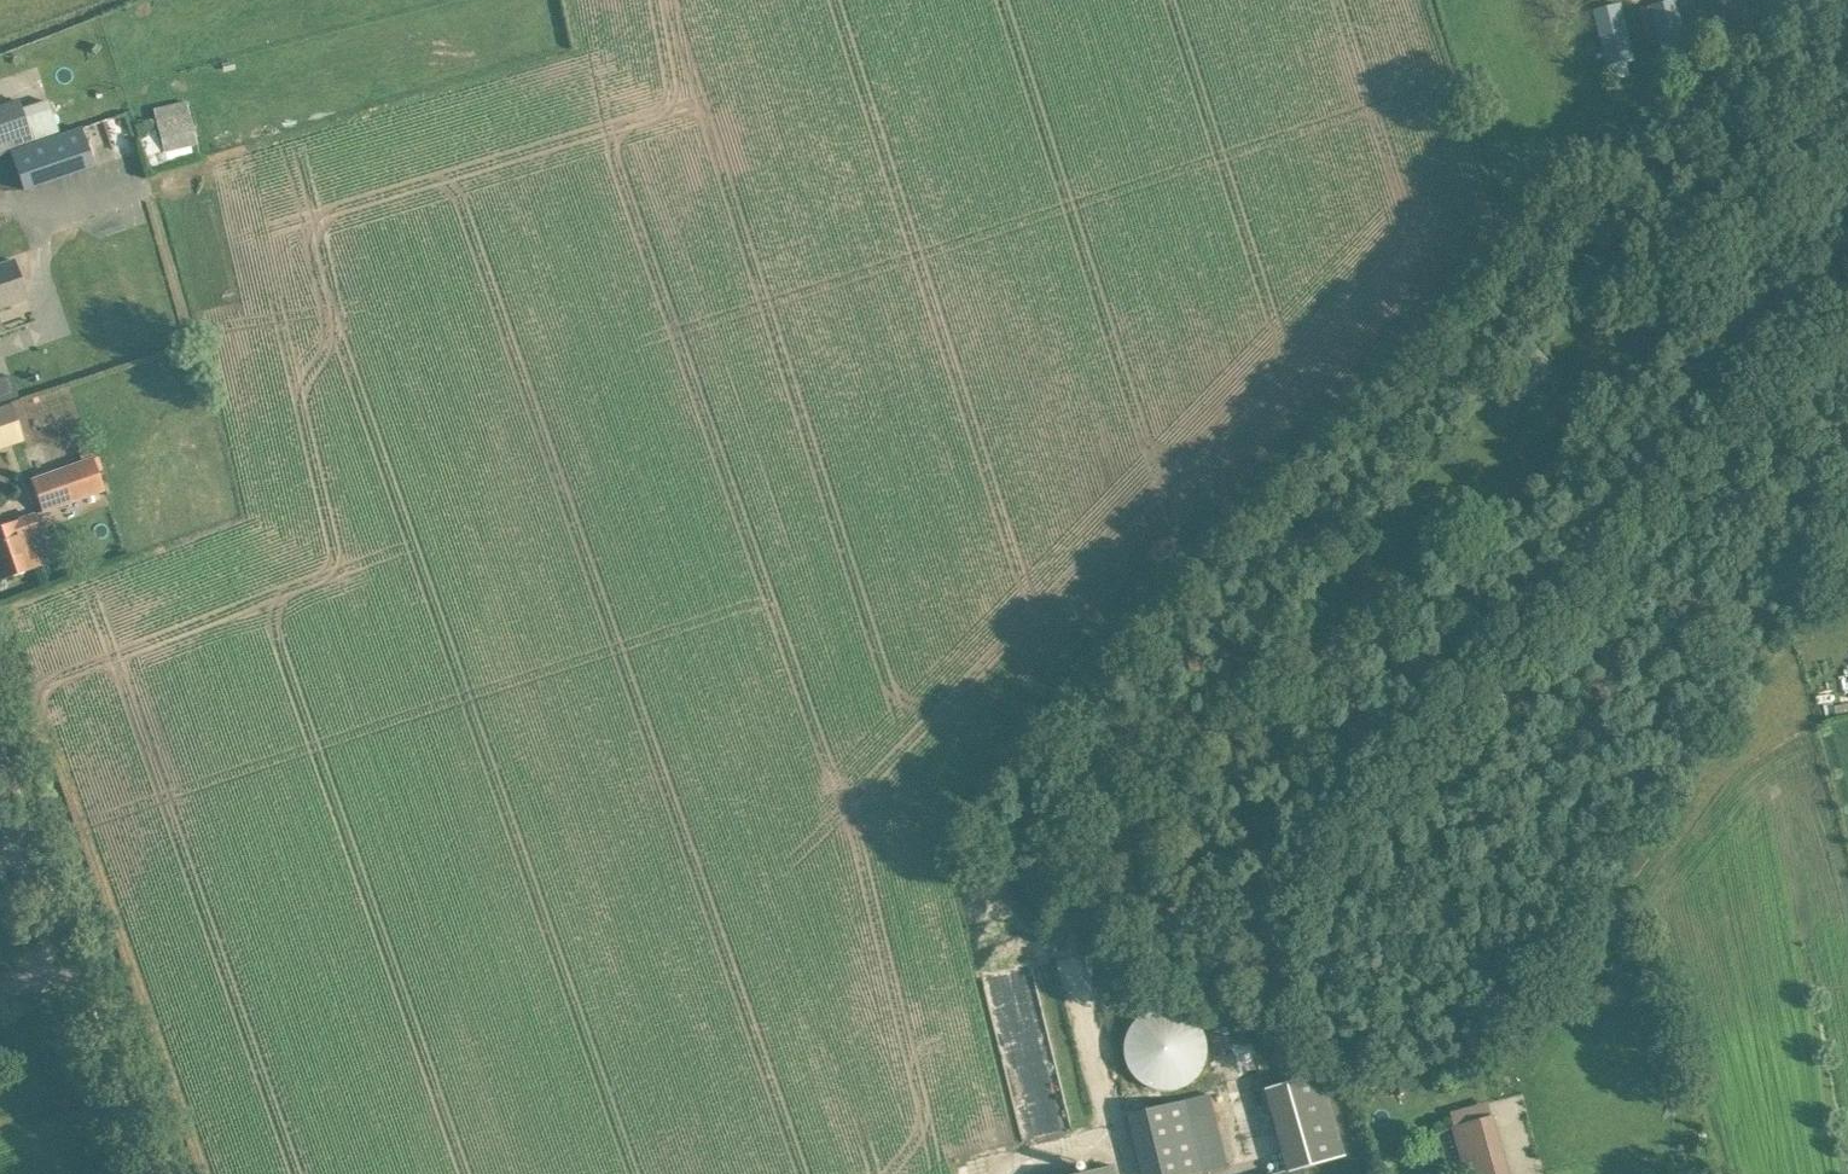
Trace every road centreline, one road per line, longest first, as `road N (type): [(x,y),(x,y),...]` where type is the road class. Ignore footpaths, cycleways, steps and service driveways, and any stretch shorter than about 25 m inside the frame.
road 1 (unclassified): [(144,1173),(0,754)]

